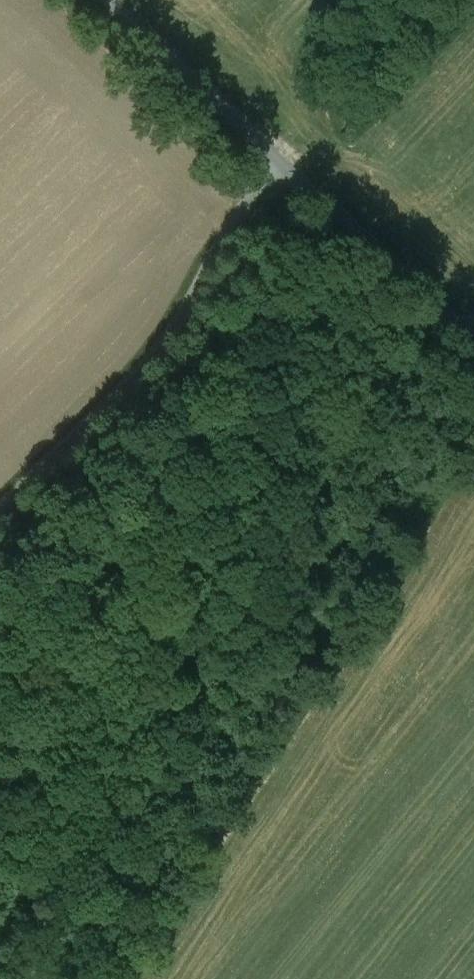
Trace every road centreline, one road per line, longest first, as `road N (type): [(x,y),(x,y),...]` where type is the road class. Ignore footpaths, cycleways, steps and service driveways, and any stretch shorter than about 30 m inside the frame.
road 1 (unclassified): [(0,513),(151,362),(196,297),(273,148)]
road 2 (unclassified): [(273,148),(473,337)]
road 3 (unclassified): [(109,0),(273,148)]

